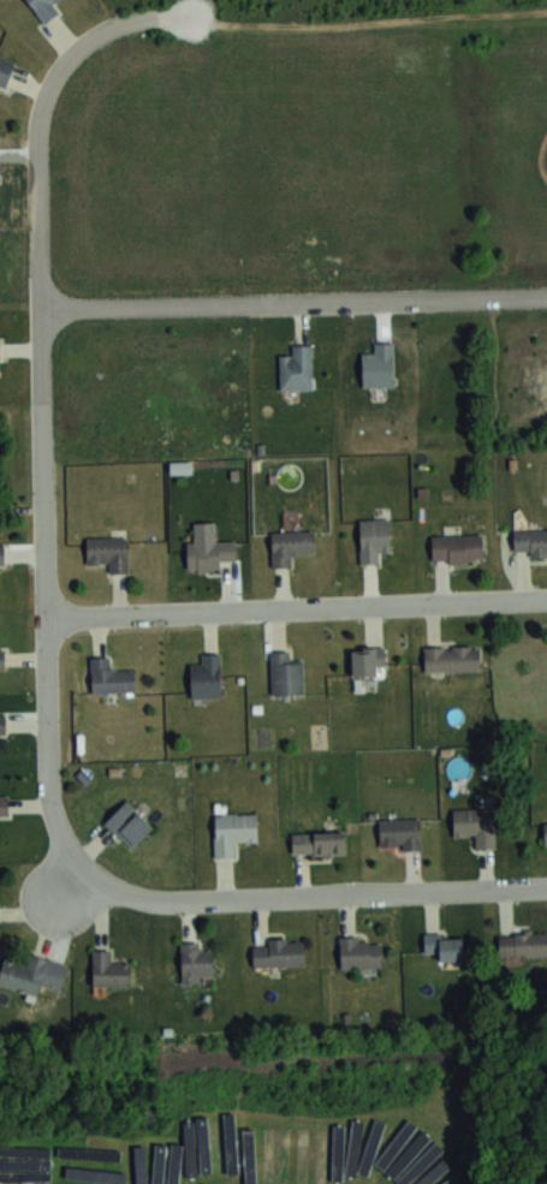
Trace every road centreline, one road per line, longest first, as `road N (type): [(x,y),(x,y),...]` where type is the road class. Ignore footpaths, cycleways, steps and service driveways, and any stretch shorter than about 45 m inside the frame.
road 1 (residential): [(189,16),(120,20),(57,73),(43,106),(34,310),(46,798),(60,834),(55,892)]
road 2 (residential): [(546,297),(34,310)]
road 3 (residential): [(42,620),(546,600)]
road 4 (residential): [(55,892),(106,885),(145,899),(546,884)]

